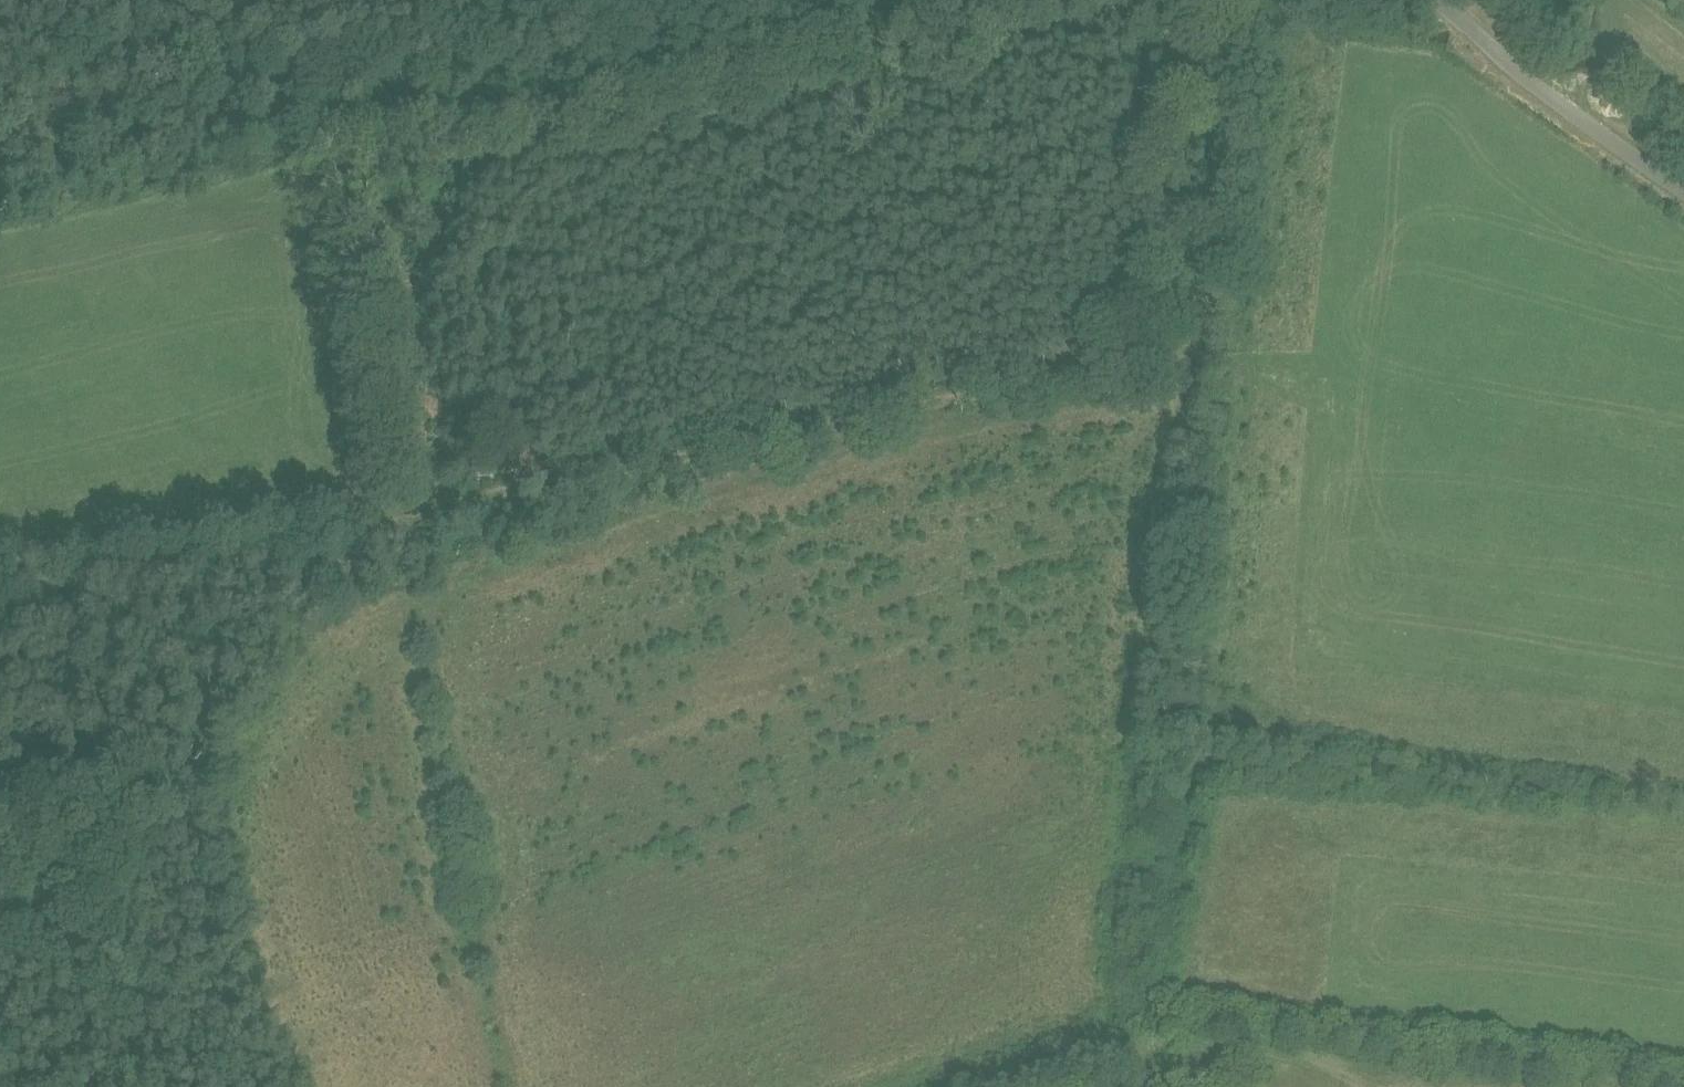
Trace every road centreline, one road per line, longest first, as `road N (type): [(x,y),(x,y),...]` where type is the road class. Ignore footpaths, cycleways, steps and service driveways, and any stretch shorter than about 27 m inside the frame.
road 1 (unclassified): [(1683,195),(1429,0)]

